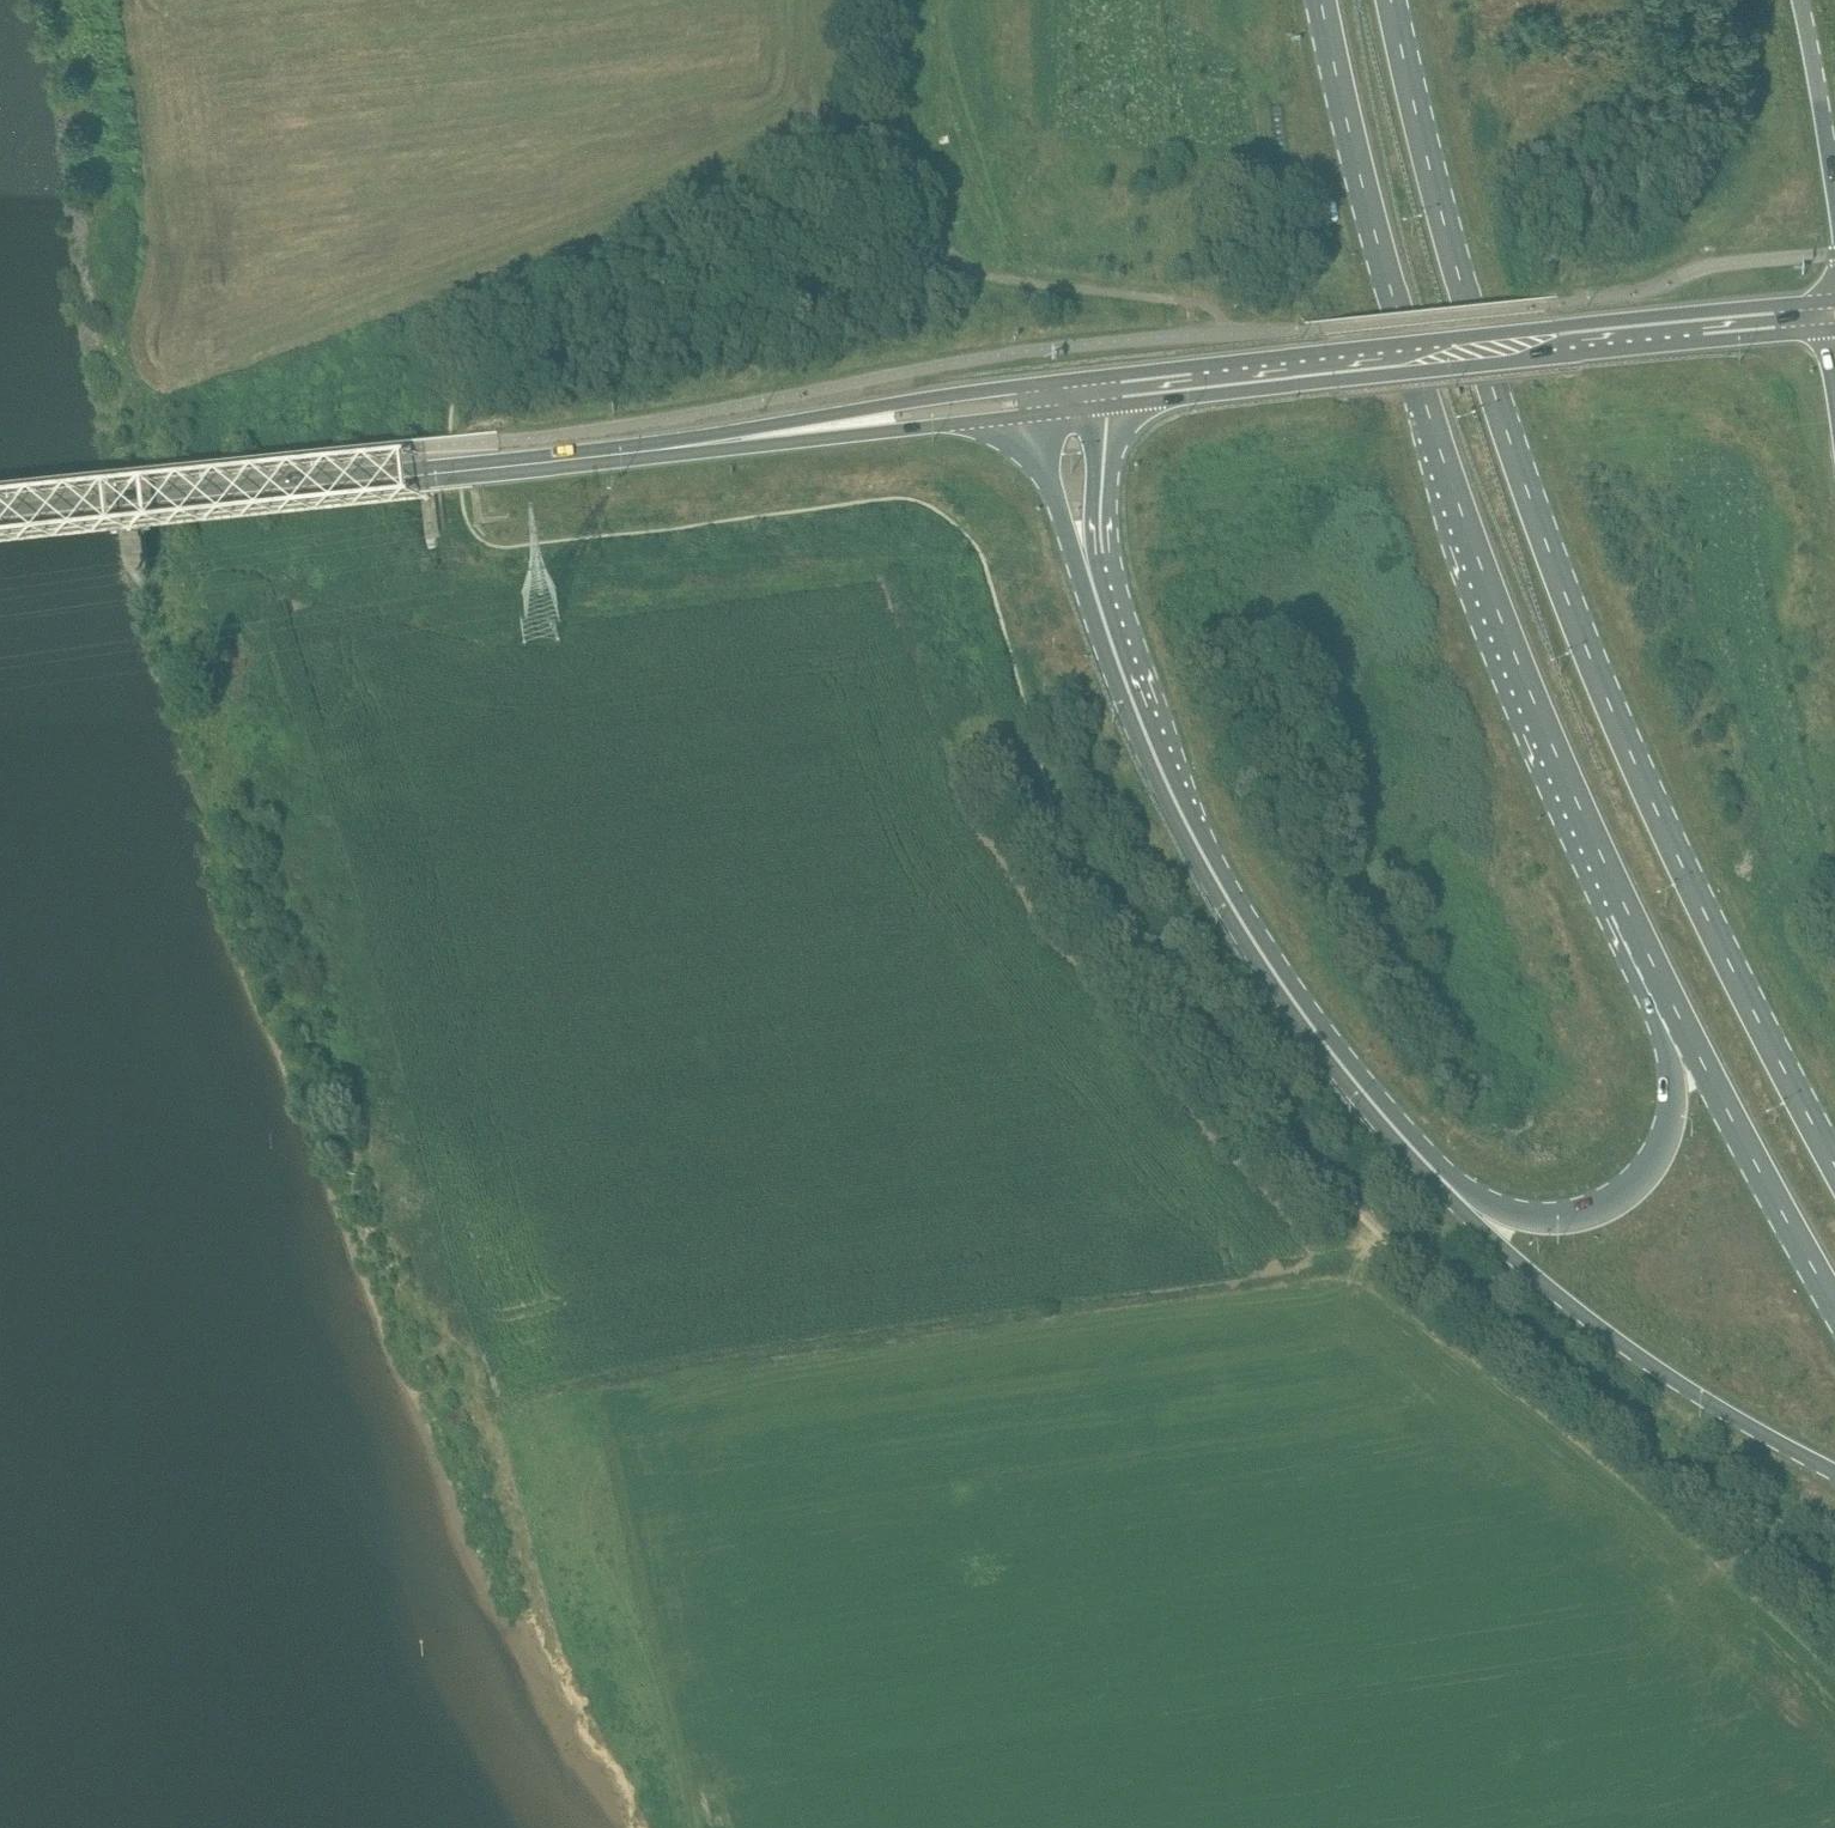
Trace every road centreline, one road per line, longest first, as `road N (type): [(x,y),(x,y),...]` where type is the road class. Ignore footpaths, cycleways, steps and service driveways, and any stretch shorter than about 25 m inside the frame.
road 1 (primary): [(1834,1157),(1660,813),(1562,575),(1455,273),(1389,0)]
road 2 (track): [(1053,847),(1176,1020),(1313,1170),(1796,1571),(1834,1613)]
road 3 (primary): [(1320,0),(1386,282),(1438,443),(1507,641),(1628,911)]
road 4 (primary): [(0,520),(740,438)]
road 5 (primary): [(1453,1187),(1328,1049),(1236,913),(1160,764),(1087,566)]
road 6 (primary): [(1101,389),(1808,315)]
road 7 (primary): [(1628,911),(1671,1078),(1670,1125),(1649,1168),(1607,1207),(1569,1219),(1524,1216),(1453,1187)]
road 8 (primary): [(1453,1187),(1505,1248),(1586,1317),(1834,1472)]
road 9 (primary): [(1628,911),(1834,1303)]
road 10 (primary): [(1101,389),(1030,383),(896,402),(740,438)]
road 11 (primary): [(740,438),(1035,413)]
road 12 (primary): [(1834,184),(1800,0)]
road 13 (primary): [(1087,566),(1101,389)]
road 14 (primary): [(1035,413),(1065,522),(1087,566)]

